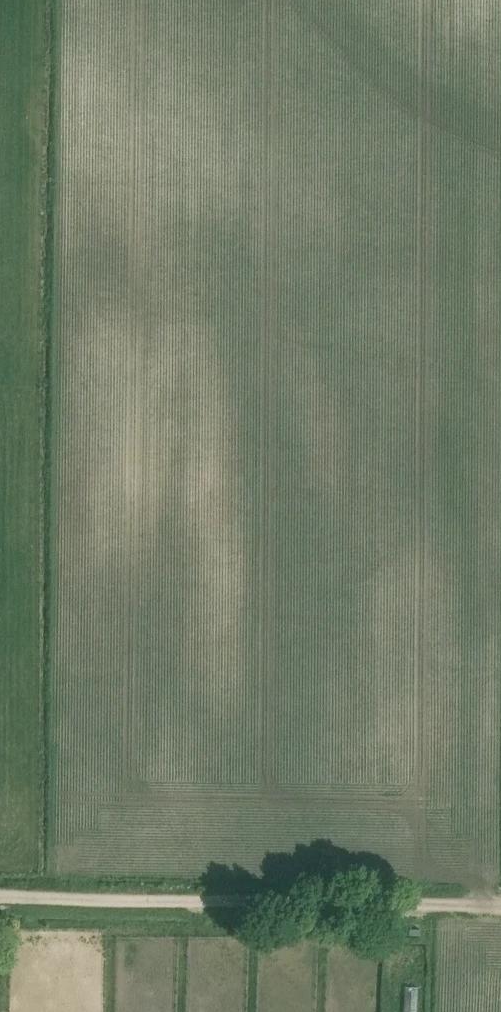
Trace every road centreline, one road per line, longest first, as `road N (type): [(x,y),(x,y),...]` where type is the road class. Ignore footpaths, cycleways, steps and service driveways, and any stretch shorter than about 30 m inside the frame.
road 1 (track): [(500,908),(0,895)]

